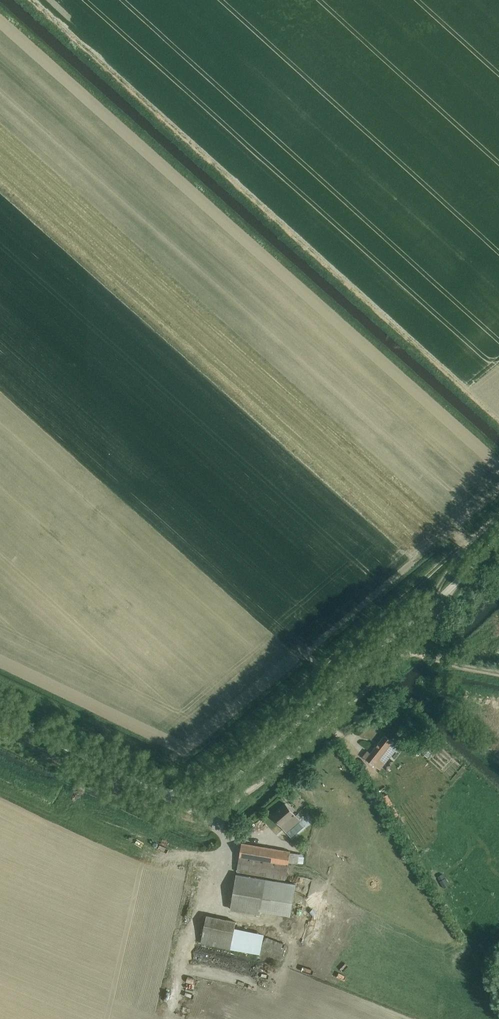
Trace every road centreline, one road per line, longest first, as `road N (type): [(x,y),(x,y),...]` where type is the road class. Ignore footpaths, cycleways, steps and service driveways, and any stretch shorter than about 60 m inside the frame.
road 1 (unclassified): [(498,538),(252,764),(210,792),(147,785),(0,715)]
road 2 (track): [(0,695),(166,769),(193,772),(498,516)]
road 3 (track): [(453,586),(409,652),(224,809),(200,814),(152,786)]
road 4 (track): [(0,722),(125,794),(189,818),(212,814)]
road 5 (track): [(178,857),(149,1018)]
road 6 (track): [(121,849),(0,796)]

